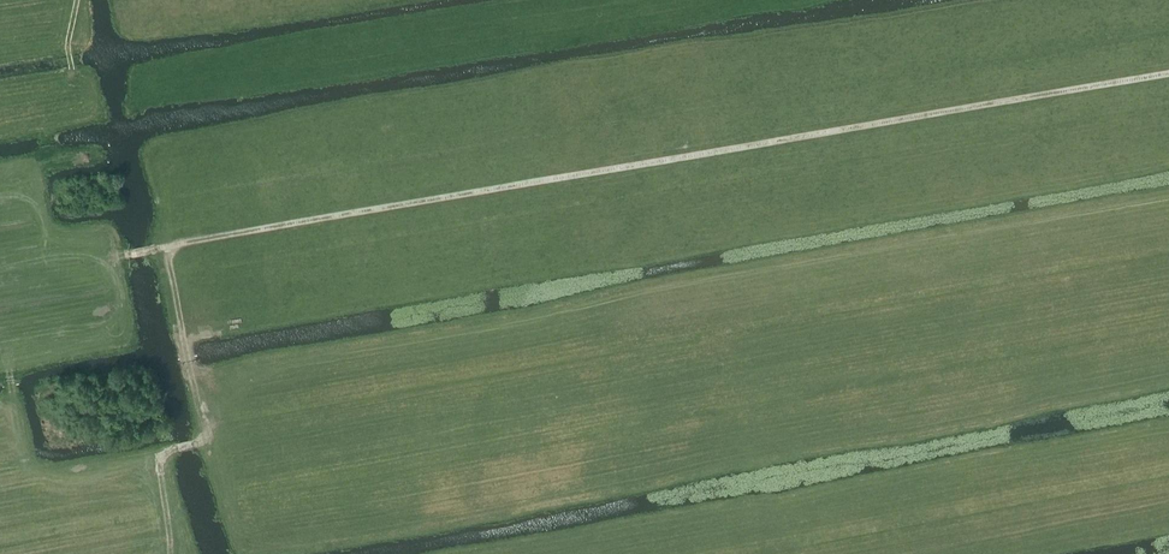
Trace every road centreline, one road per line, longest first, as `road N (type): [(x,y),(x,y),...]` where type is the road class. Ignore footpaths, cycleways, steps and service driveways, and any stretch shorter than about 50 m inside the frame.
road 1 (track): [(167,246),(1168,74)]
road 2 (track): [(168,553),(159,458),(203,439),(167,246)]

